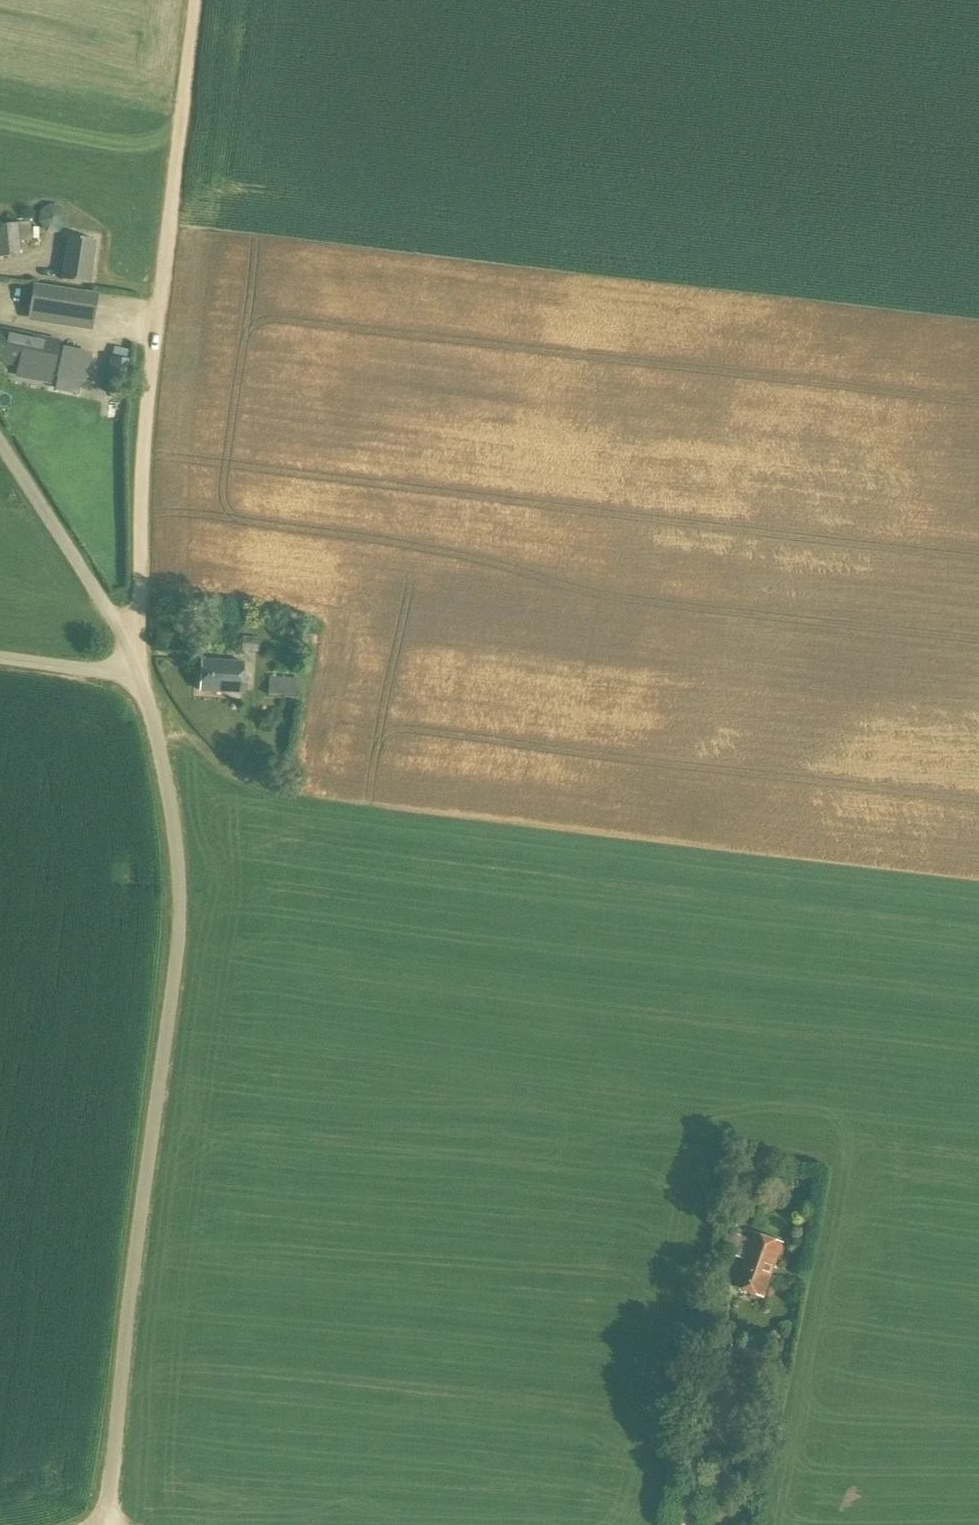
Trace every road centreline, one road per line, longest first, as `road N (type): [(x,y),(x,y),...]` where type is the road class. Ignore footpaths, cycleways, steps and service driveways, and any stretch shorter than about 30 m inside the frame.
road 1 (unclassified): [(141,682),(174,840),(176,960),(106,1524)]
road 2 (unclassified): [(133,658),(140,328),(182,0)]
road 3 (unclassified): [(0,448),(133,658)]
road 4 (unclassified): [(141,682),(0,662)]

